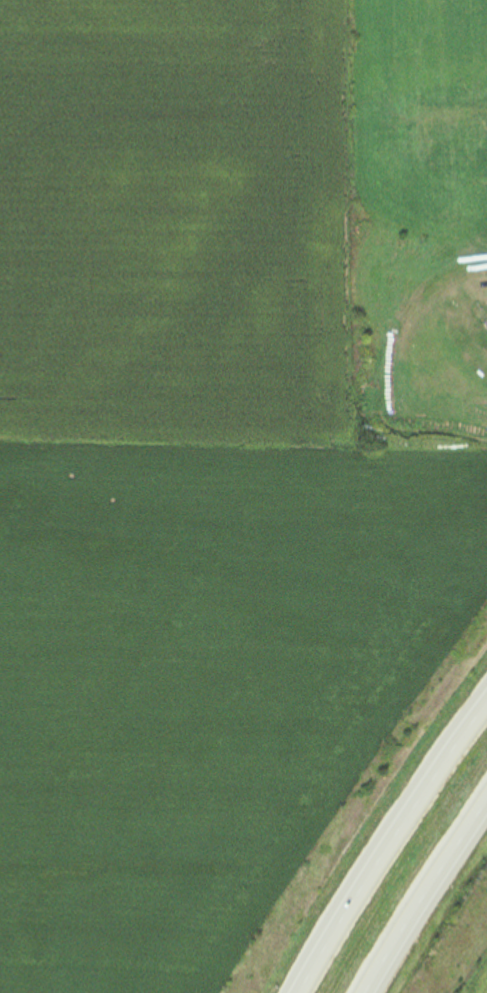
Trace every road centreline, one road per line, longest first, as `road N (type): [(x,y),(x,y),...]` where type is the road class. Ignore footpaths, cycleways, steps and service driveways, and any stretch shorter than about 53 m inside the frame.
road 1 (trunk): [(486,712),(301,992)]
road 2 (trunk): [(367,992),(486,809)]

